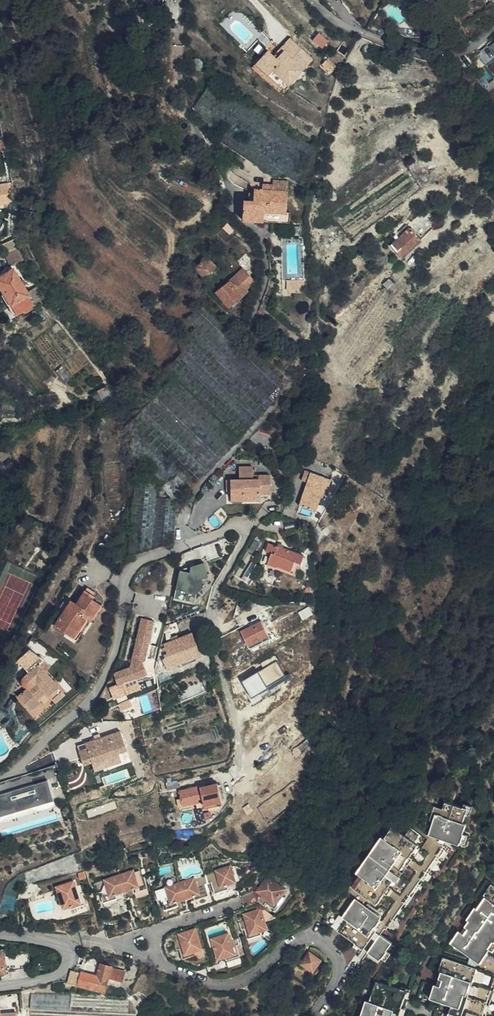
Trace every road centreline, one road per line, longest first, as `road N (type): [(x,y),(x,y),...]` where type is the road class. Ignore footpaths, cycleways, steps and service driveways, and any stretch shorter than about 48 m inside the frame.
road 1 (motorway): [(493,449),(261,448),(0,476)]
road 2 (motorway): [(0,553),(265,528),(493,531)]
road 3 (residential): [(68,949),(88,942),(117,948),(227,987),(311,939),(338,963),(339,980),(309,1015)]
road 4 (unclassified): [(190,543),(195,505),(288,400),(286,368)]
road 5 (unclassified): [(311,0),(360,34),(439,56),(460,55),(493,29)]

